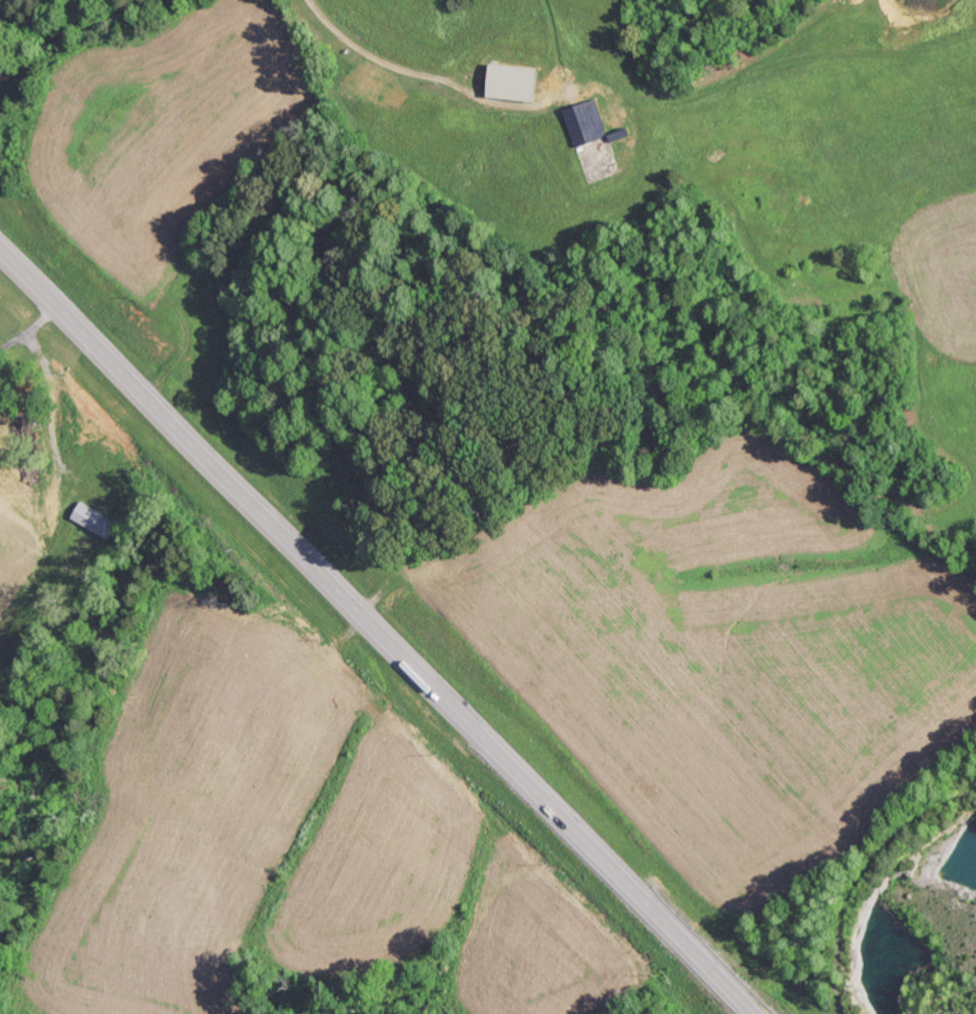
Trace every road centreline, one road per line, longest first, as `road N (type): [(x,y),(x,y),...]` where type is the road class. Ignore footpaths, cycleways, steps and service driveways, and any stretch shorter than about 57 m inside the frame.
road 1 (trunk): [(756,1013),(0,251)]

